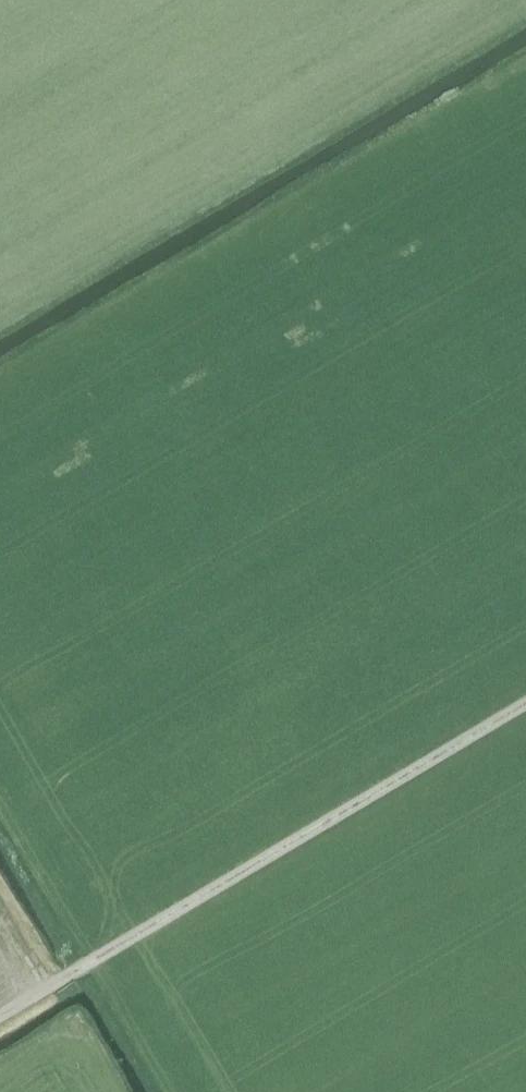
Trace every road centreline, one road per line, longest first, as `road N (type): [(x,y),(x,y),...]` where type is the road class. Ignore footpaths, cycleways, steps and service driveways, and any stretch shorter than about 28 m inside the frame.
road 1 (track): [(0,1018),(525,705)]

